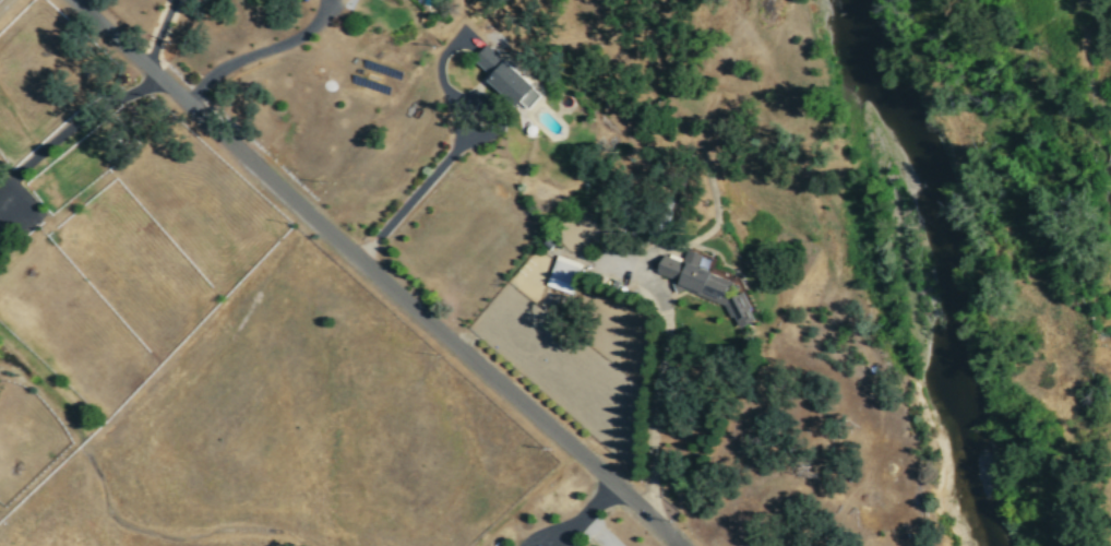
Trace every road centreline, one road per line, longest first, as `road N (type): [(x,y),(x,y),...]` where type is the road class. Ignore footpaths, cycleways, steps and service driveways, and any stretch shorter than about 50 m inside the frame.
road 1 (residential): [(67,0),(673,545)]

